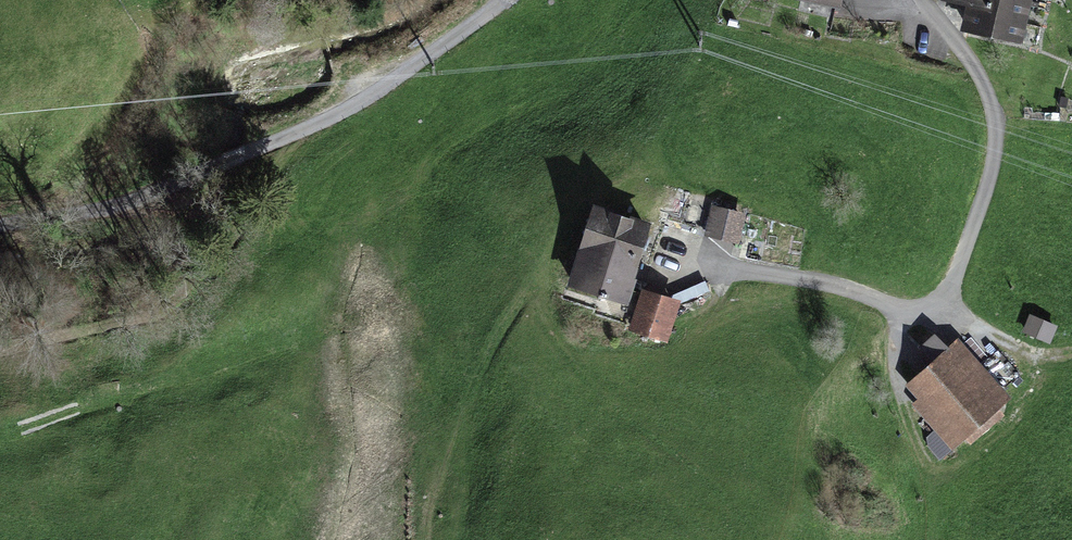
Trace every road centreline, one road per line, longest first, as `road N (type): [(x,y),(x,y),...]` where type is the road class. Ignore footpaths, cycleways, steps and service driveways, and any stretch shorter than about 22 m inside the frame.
road 1 (track): [(437,539),(463,417),(556,238),(594,193),(647,197),(695,246),(740,273),(836,286),(893,310),(934,308),(954,279),(997,135),(980,82),(914,0)]
road 2 (track): [(503,0),(357,102),(211,168),(0,236)]
road 3 (track): [(934,308),(1026,350),(1071,350)]

